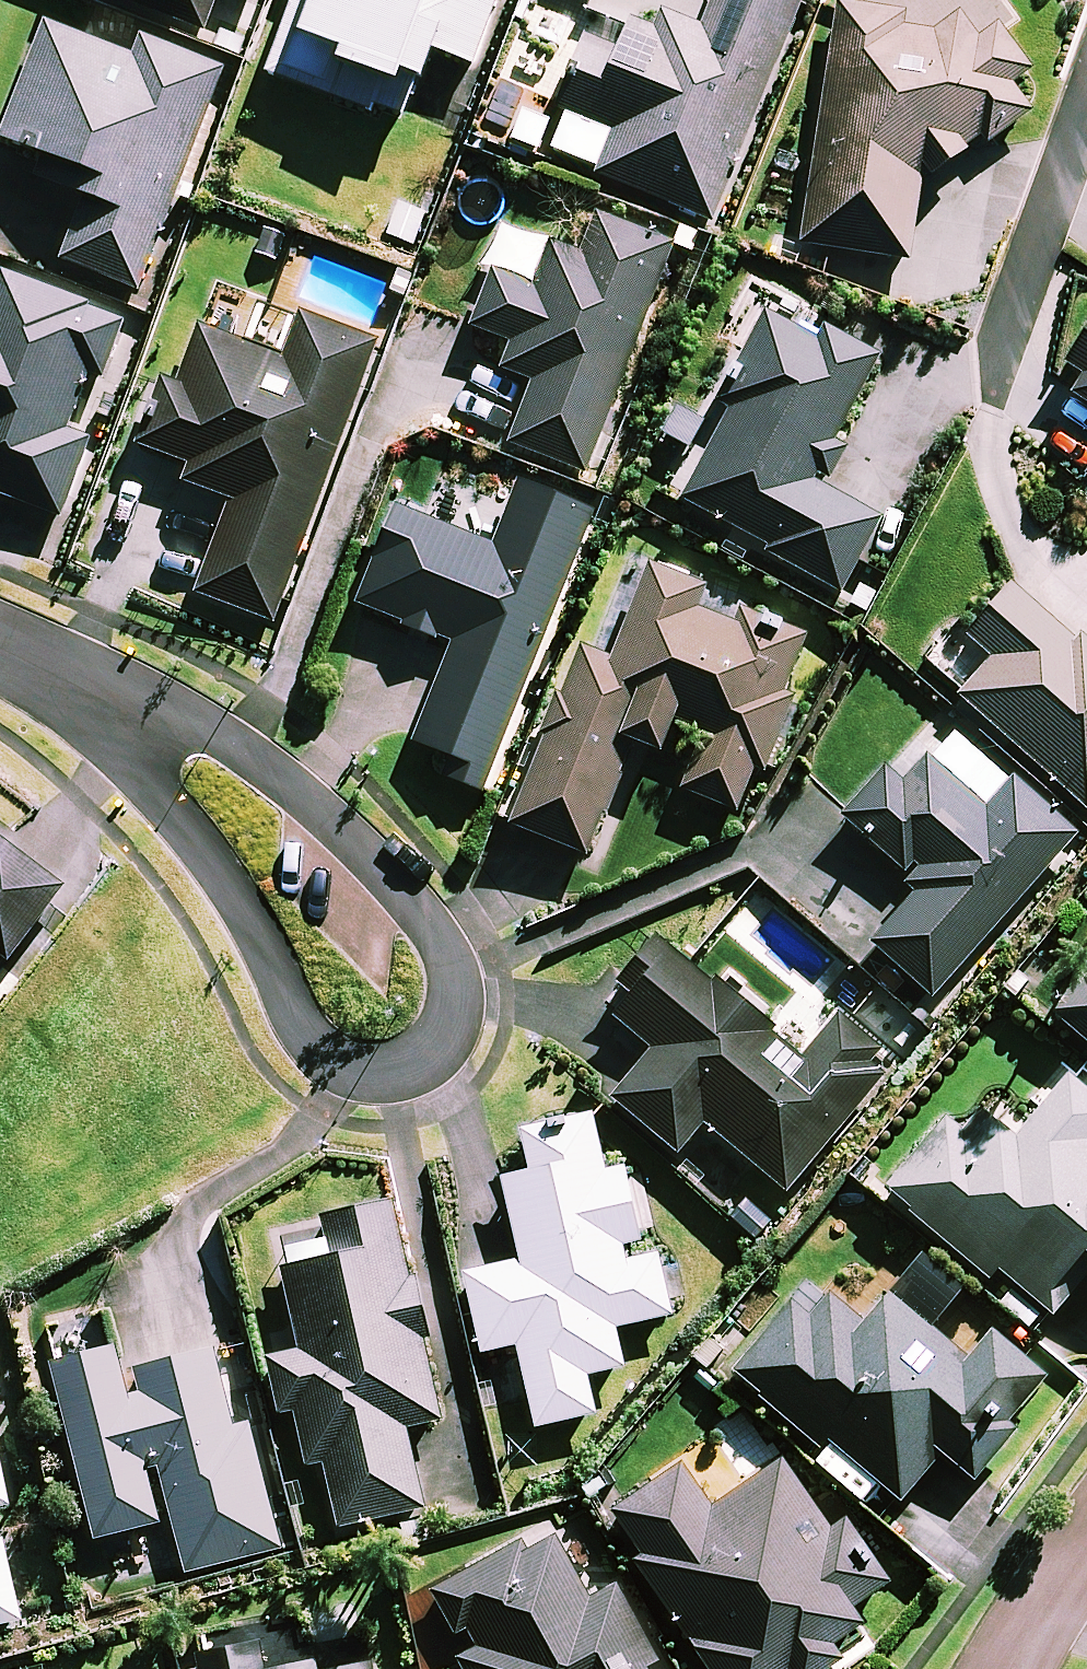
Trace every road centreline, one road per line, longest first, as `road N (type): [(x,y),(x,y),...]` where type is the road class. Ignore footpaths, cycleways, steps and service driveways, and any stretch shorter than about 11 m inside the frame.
road 1 (residential): [(127,704),(235,745),(407,891),(432,922),(445,959),(453,1006),(442,1043),(402,1068),(358,1063),(321,1047),(293,1014),(180,824)]
road 2 (residential): [(1086,1537),(1007,1668)]
road 3 (residential): [(127,704),(0,647)]
road 4 (residential): [(180,824),(127,704)]

